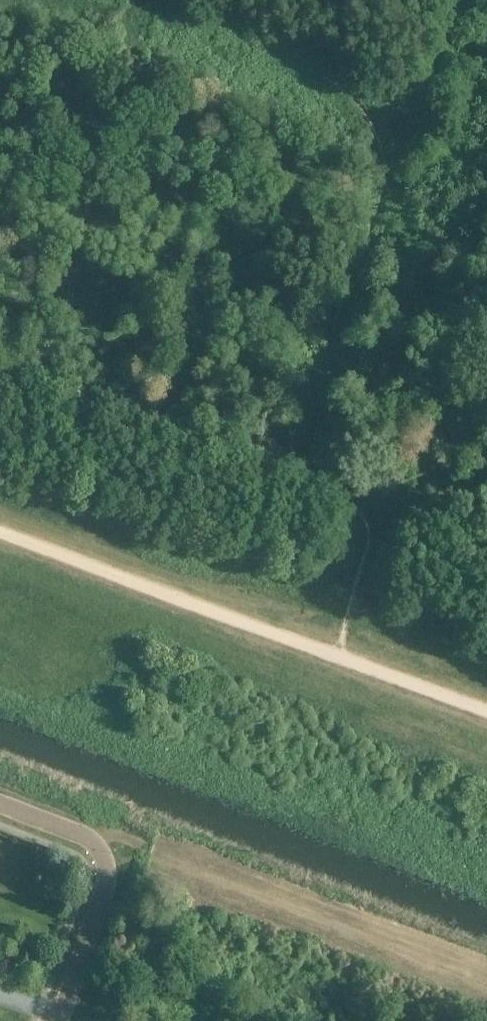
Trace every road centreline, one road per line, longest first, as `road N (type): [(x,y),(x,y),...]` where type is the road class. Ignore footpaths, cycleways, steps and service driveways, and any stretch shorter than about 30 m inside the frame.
road 1 (track): [(486,714),(0,533)]
road 2 (residential): [(0,804),(88,839),(106,867),(58,1020)]

